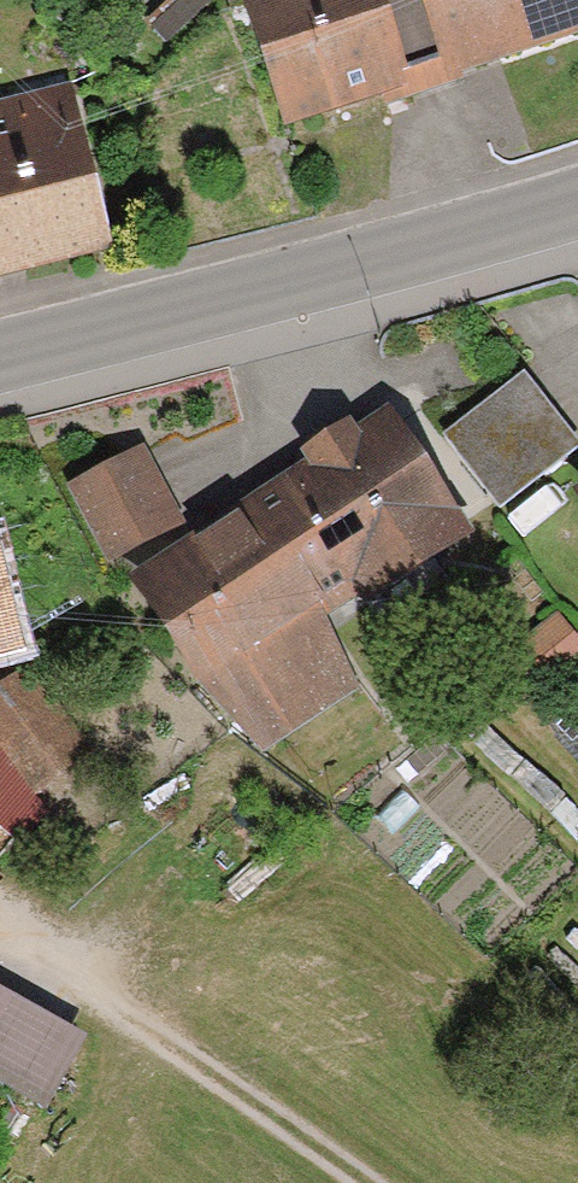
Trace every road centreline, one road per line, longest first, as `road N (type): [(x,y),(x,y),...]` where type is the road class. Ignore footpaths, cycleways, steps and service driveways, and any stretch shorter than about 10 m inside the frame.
road 1 (secondary): [(577,194),(0,349)]
road 2 (track): [(347,1182),(88,1003)]

